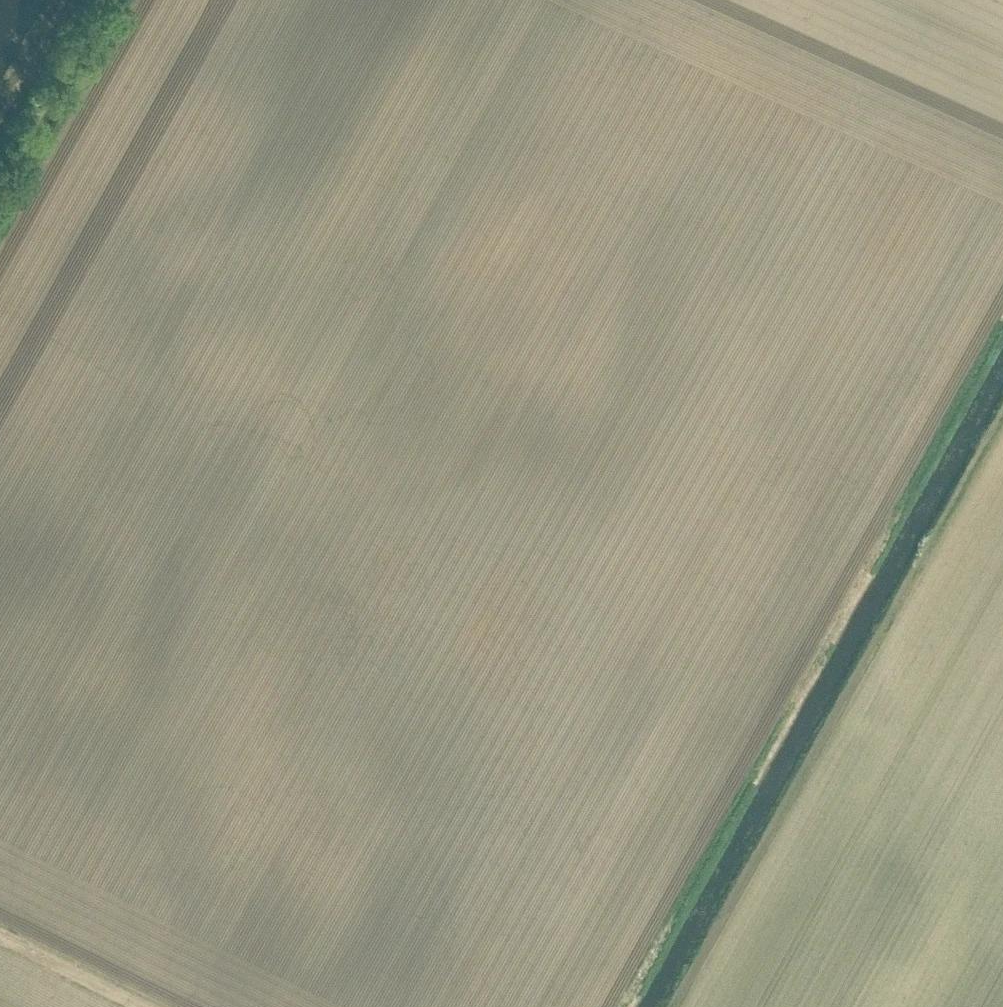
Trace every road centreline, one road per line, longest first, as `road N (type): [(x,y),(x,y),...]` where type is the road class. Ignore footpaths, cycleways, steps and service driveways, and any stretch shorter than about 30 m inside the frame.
road 1 (track): [(0,939),(140,1006)]
road 2 (track): [(0,130),(71,0)]

